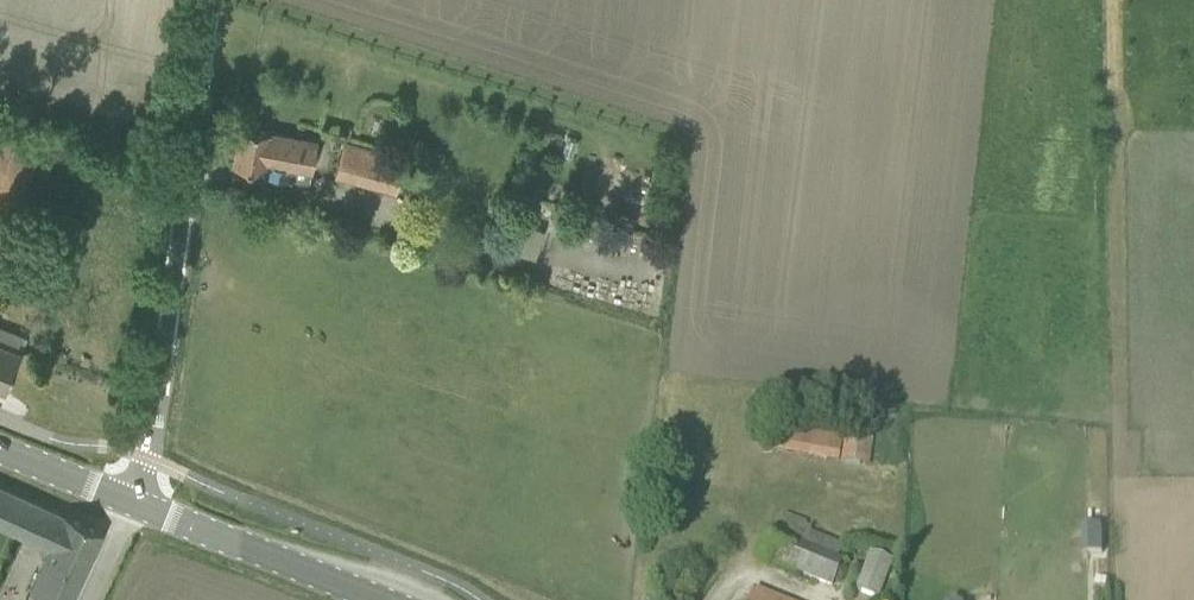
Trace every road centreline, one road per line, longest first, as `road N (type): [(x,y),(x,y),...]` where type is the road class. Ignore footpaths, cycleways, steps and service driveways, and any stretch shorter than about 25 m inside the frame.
road 1 (unclassified): [(139,502),(152,463),(219,0)]
road 2 (secondary): [(387,599),(139,502)]
road 3 (secondary): [(139,502),(0,447)]

